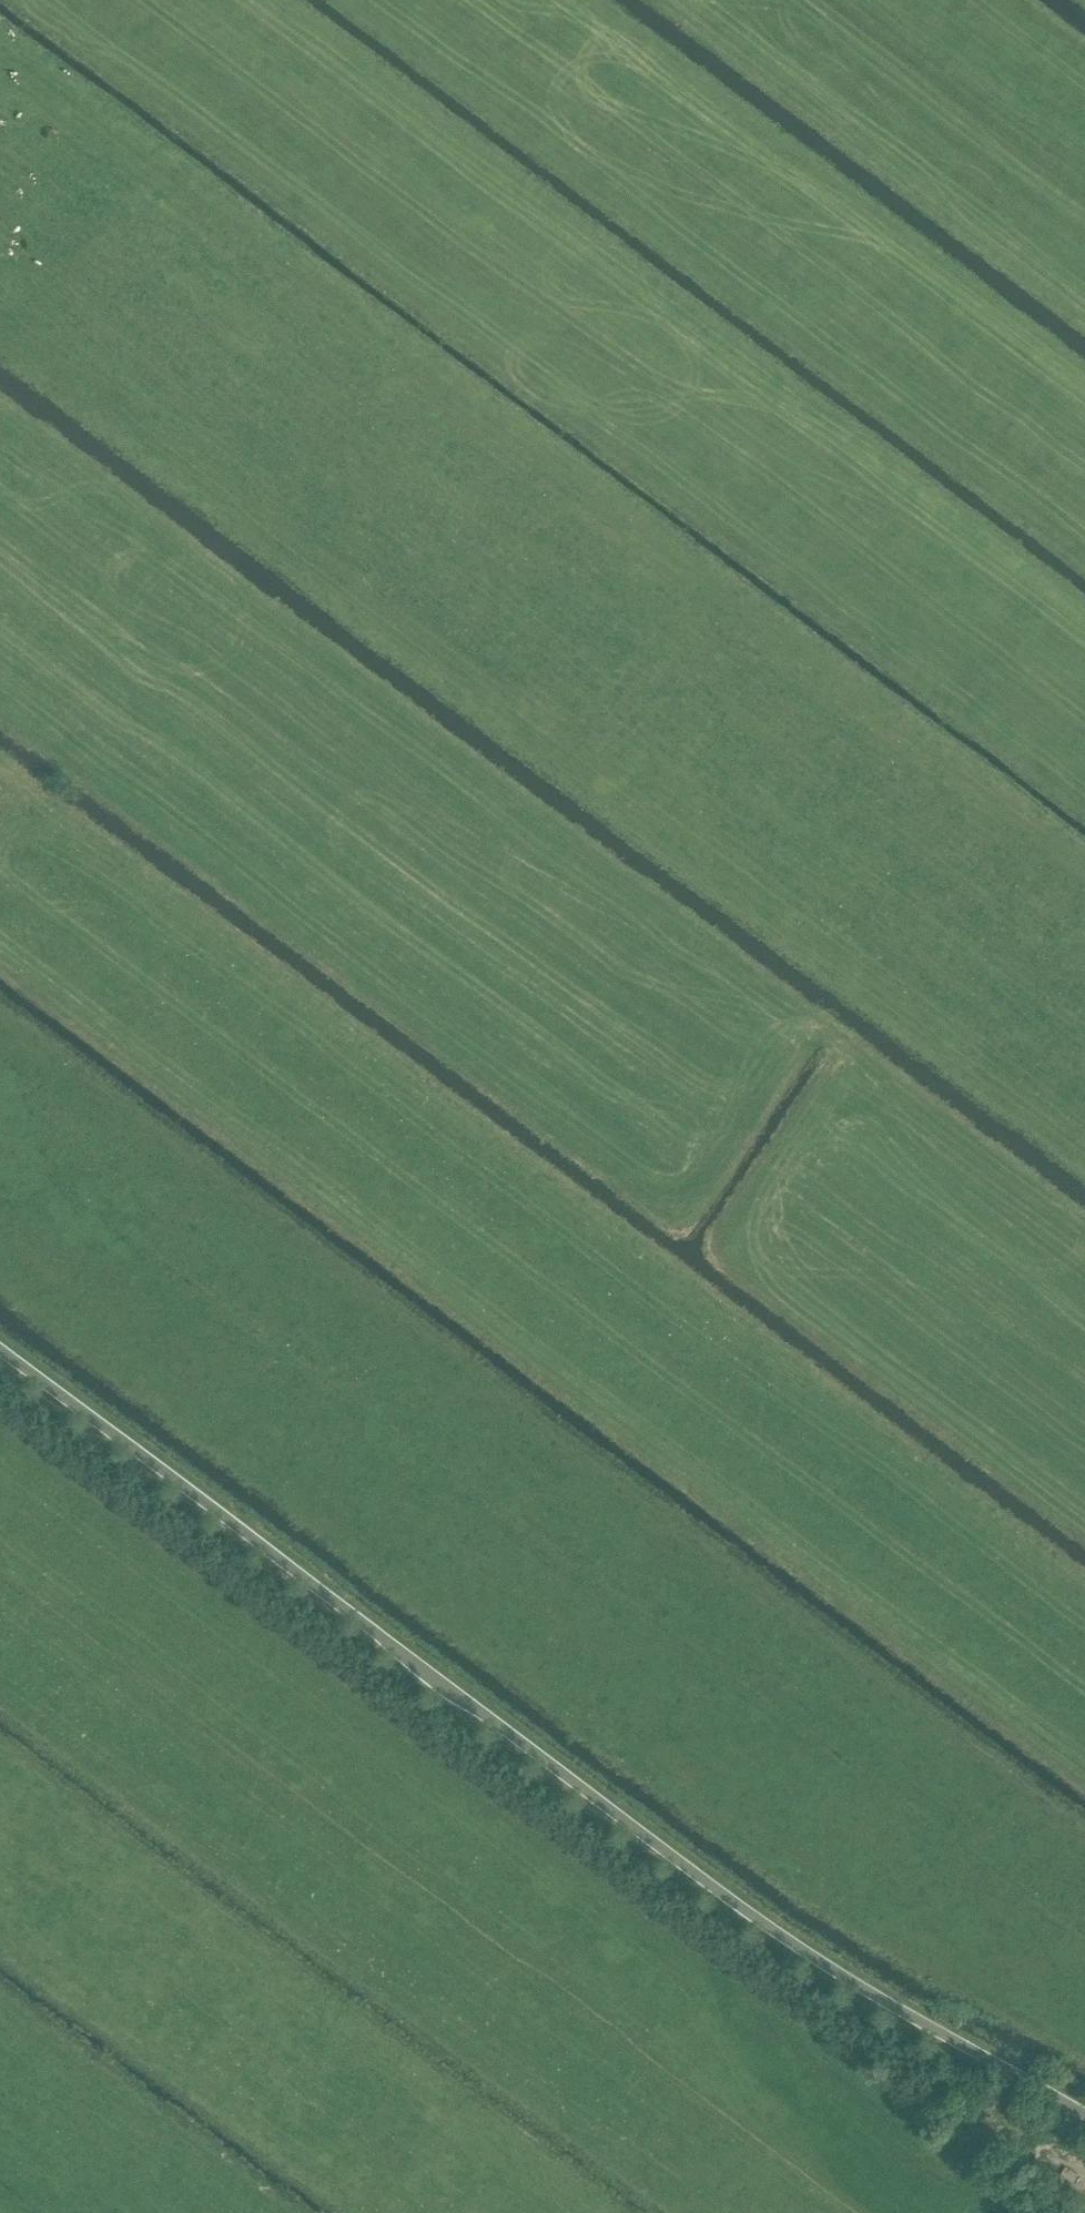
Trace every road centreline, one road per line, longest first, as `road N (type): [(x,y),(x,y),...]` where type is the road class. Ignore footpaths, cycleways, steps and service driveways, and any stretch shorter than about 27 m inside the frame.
road 1 (unclassified): [(1084,2118),(837,1972),(0,1340)]

